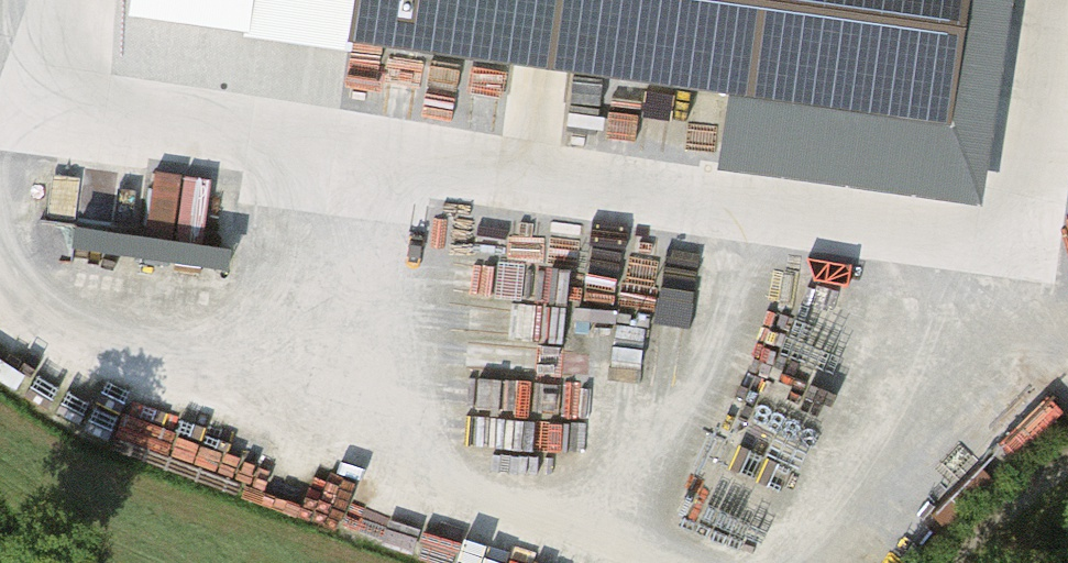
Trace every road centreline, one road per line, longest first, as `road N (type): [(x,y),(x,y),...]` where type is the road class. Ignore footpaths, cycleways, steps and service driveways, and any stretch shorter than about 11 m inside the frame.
road 1 (track): [(9,32),(269,130),(1002,259),(1067,318)]
road 2 (track): [(1067,465),(965,544),(954,562)]

